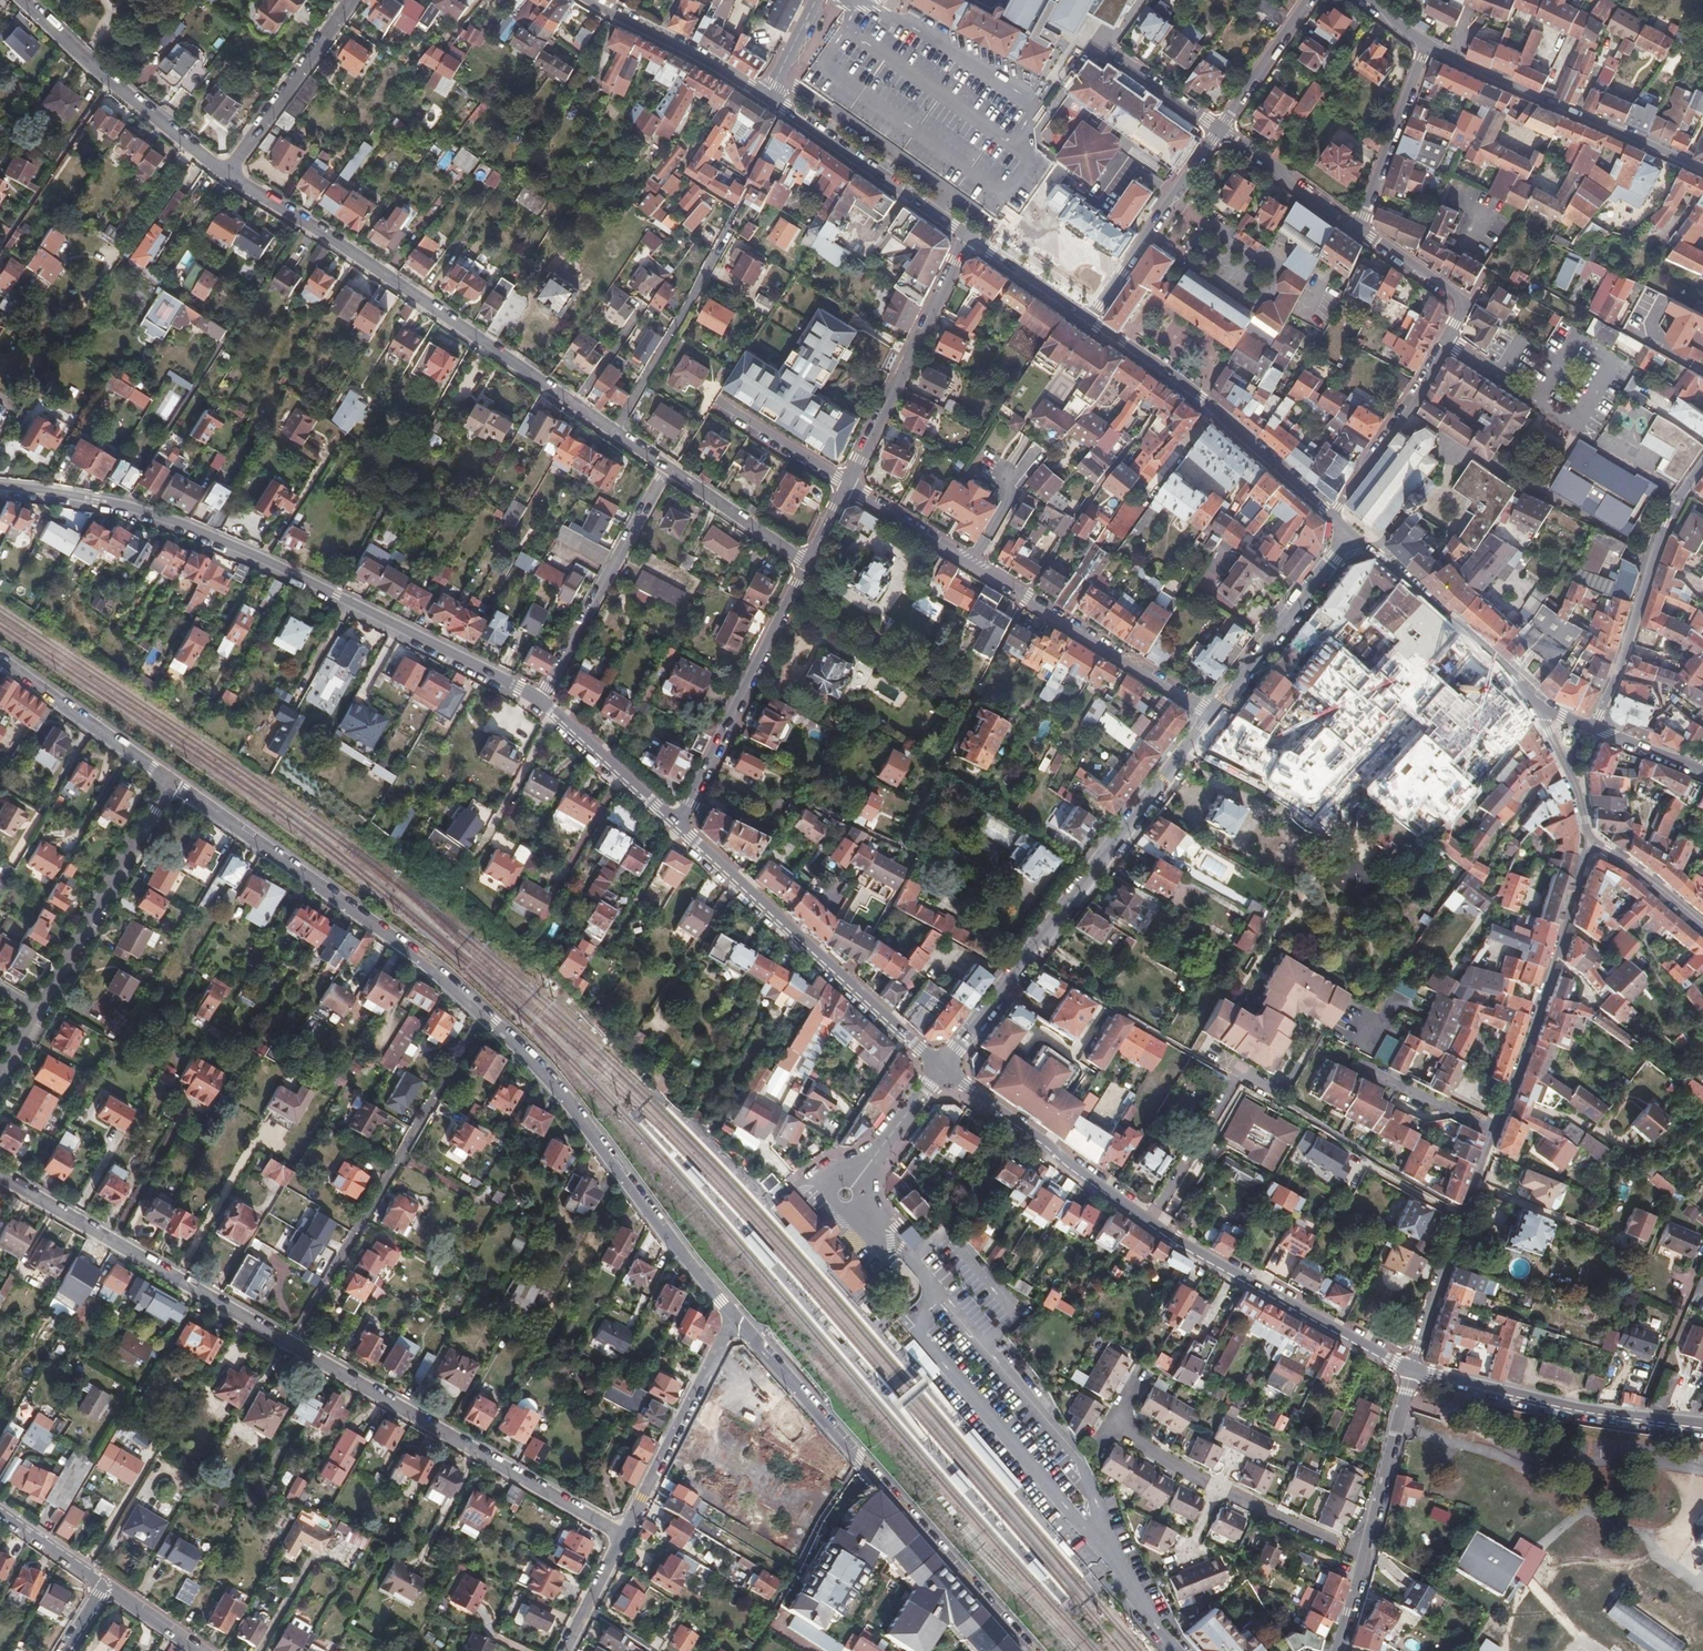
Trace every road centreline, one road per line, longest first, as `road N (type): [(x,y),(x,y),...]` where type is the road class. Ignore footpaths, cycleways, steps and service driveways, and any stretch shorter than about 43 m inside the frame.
road 1 (tertiary): [(0,487),(121,505),(182,523),(540,700)]
road 2 (residential): [(1588,841),(1410,1369)]
road 3 (tertiary): [(941,1070),(1150,1222),(1410,1369)]
road 4 (residential): [(226,174),(667,469)]
road 5 (residential): [(1214,713),(941,1070)]
road 6 (residential): [(1028,1650),(732,1320)]
road 7 (residential): [(1214,713),(848,482)]
road 8 (residential): [(485,1016),(411,953),(171,781)]
road 9 (residential): [(732,1320),(554,1088),(485,1016)]
road 10 (residential): [(625,1537),(290,1347)]
road 11 (residential): [(485,1016),(290,1347)]
road 12 (tertiary): [(677,824),(941,1070)]
road 13 (residential): [(1364,1558),(1123,1439),(1110,1426),(1142,1372)]
road 14 (residential): [(290,1347),(0,1178)]
road 15 (tertiary): [(1332,512),(1176,379),(1086,320)]
road 16 (residential): [(1427,46),(1702,166)]
road 17 (tertiary): [(1410,1369),(1594,1410),(1702,1423)]
road 18 (residential): [(677,824),(805,562)]
road 19 (residential): [(1595,731),(1674,502),(1702,463)]
road 20 (residential): [(848,482),(965,237)]
road 21 (residential): [(23,0),(226,174)]
road 22 (residential): [(40,1010),(171,781)]
road 23 (residential): [(667,469),(540,700)]
road 24 (tertiary): [(1538,711),(1513,678),(1352,532)]
road 25 (tertiary): [(965,237),(764,95)]
road 26 (residential): [(625,1537),(732,1320)]
road 27 (residential): [(1218,129),(1086,320)]
road 28 (residential): [(1352,532),(1214,713)]
road 29 (residential): [(226,174),(350,0)]
road 30 (residential): [(171,781),(0,661)]
road 31 (residential): [(1332,512),(1446,340)]
road 32 (residential): [(1427,46),(1359,230)]
road 33 (tertiary): [(764,95),(594,0)]
road 34 (residential): [(1364,1558),(1410,1369)]
road 35 (tertiary): [(540,700),(677,824)]
road 36 (residential): [(1359,230),(1218,129)]
road 37 (residential): [(1446,340),(1465,304),(1359,230)]
road 38 (residential): [(667,469),(805,562)]
road 39 (residential): [(1218,129),(1309,0)]
road 40 (residential): [(848,482),(717,404)]
road 41 (tertiary): [(1086,320),(965,237)]
road 42 (residential): [(1218,129),(1097,48)]
road 43 (residential): [(1702,924),(1588,841)]
road 44 (residential): [(941,1070),(856,1180)]
road 45 (residential): [(0,1513),(105,1587)]
road 46 (residential): [(564,1650),(625,1537)]

